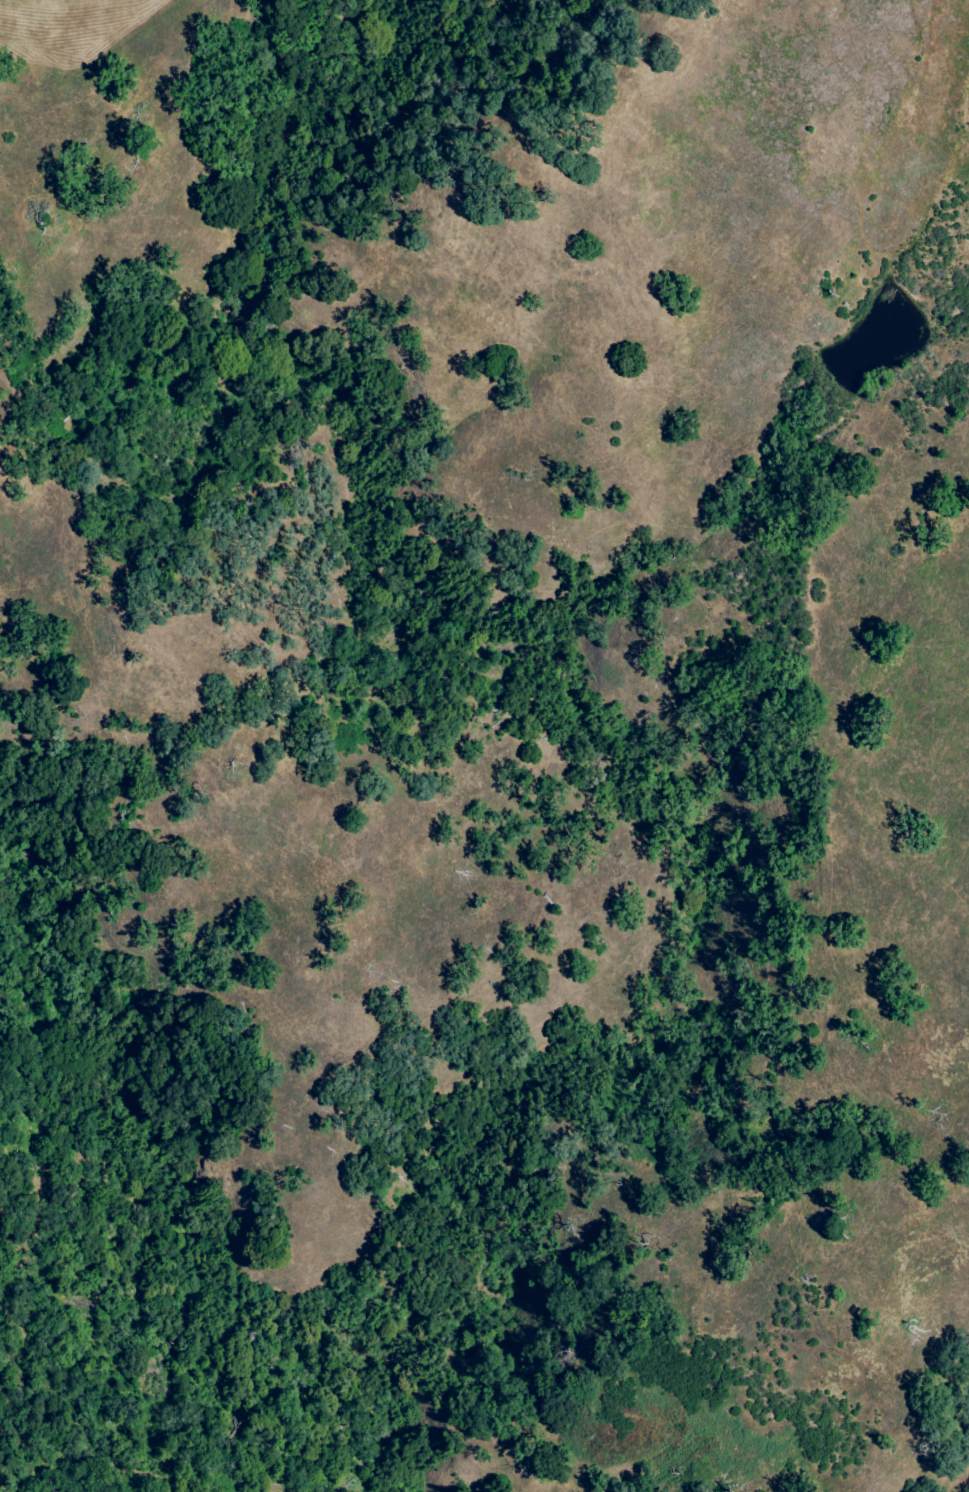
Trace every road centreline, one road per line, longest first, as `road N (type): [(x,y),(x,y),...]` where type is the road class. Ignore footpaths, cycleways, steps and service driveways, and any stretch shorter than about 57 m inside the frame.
road 1 (track): [(708,0),(663,105),(697,157),(810,230),(900,172),(953,168),(968,185)]

